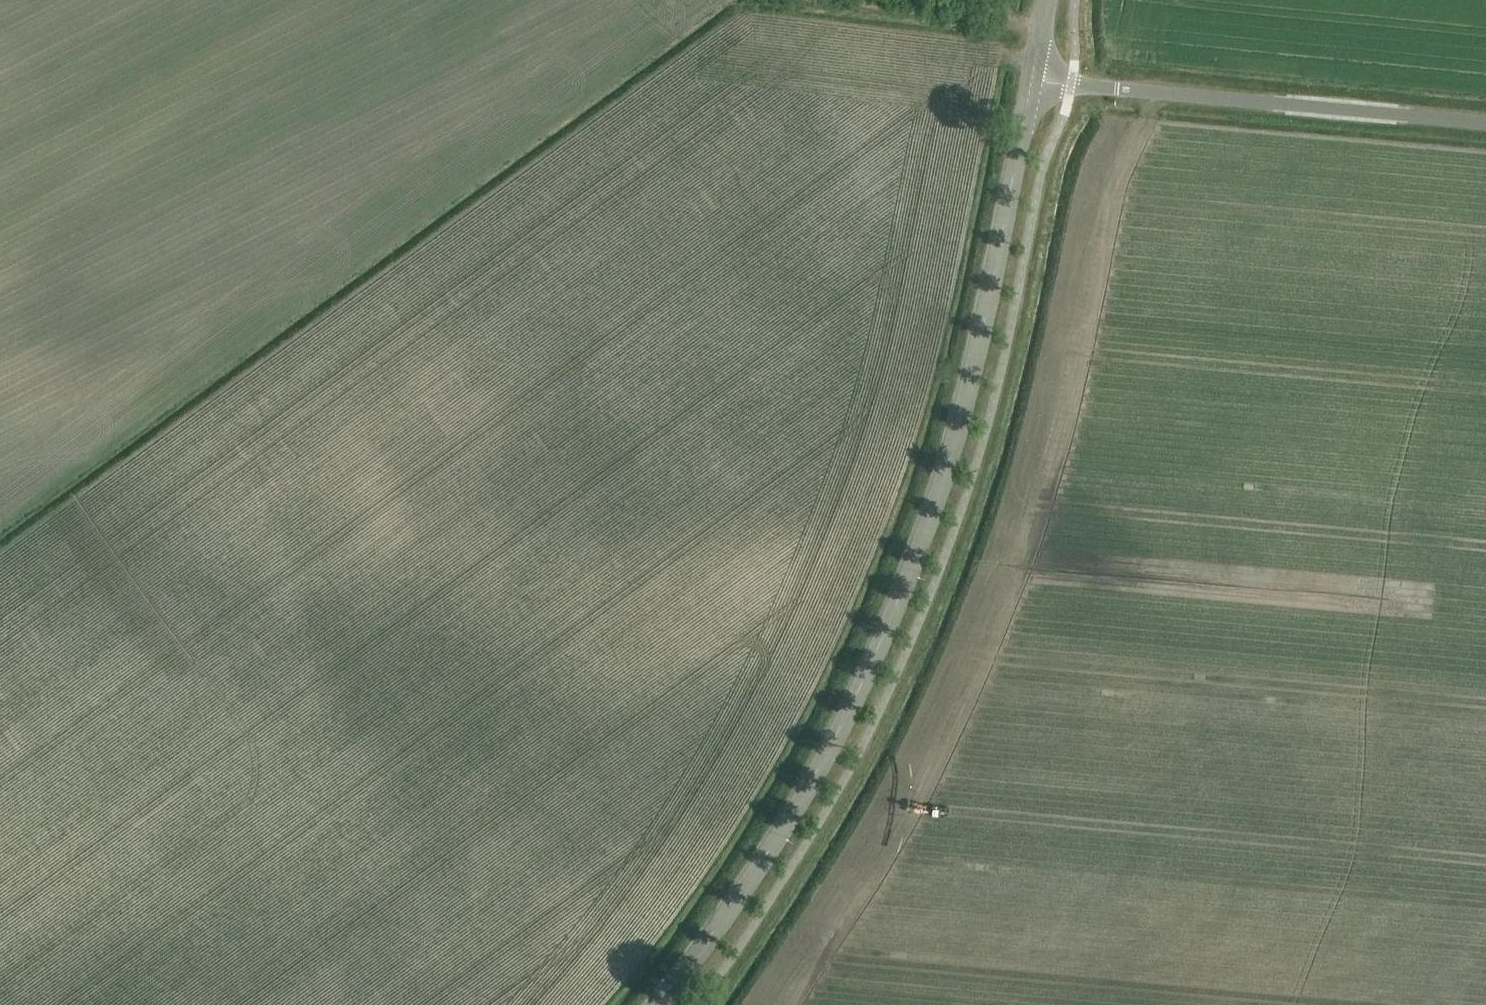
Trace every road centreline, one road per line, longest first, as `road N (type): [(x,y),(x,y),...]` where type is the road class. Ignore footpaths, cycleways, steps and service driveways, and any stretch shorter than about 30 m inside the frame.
road 1 (tertiary): [(656,1004),(795,808),(911,567),(954,445),(1036,77)]
road 2 (unclassified): [(1485,122),(1036,77)]

